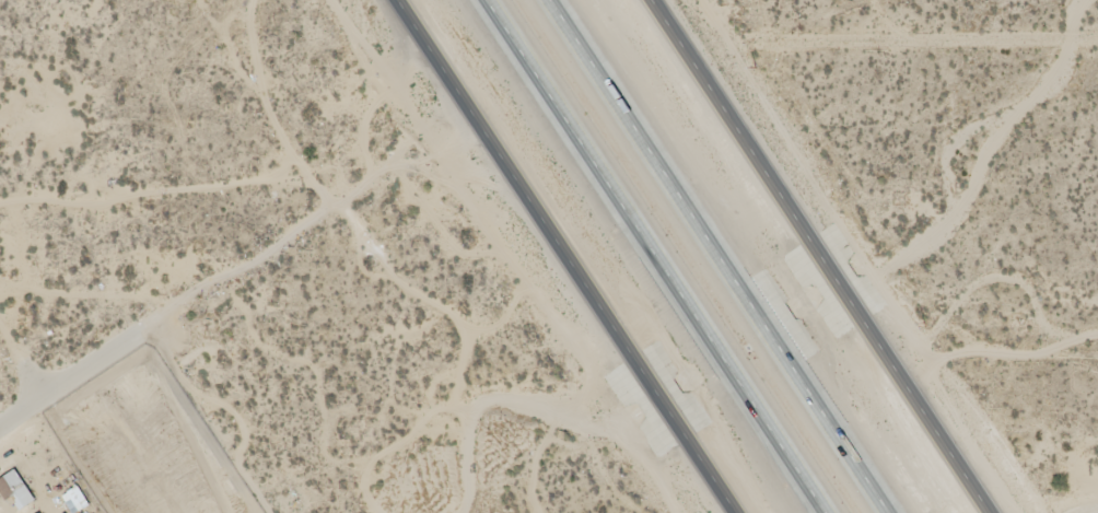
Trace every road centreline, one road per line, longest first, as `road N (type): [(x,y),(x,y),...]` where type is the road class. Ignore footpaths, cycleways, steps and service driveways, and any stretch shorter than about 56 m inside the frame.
road 1 (secondary): [(992,512),(653,0)]
road 2 (motorway): [(486,0),(824,512)]
road 3 (secondary): [(398,0),(736,512)]
road 4 (motorway): [(885,512),(549,0)]
road 5 (residential): [(0,407),(135,317)]

